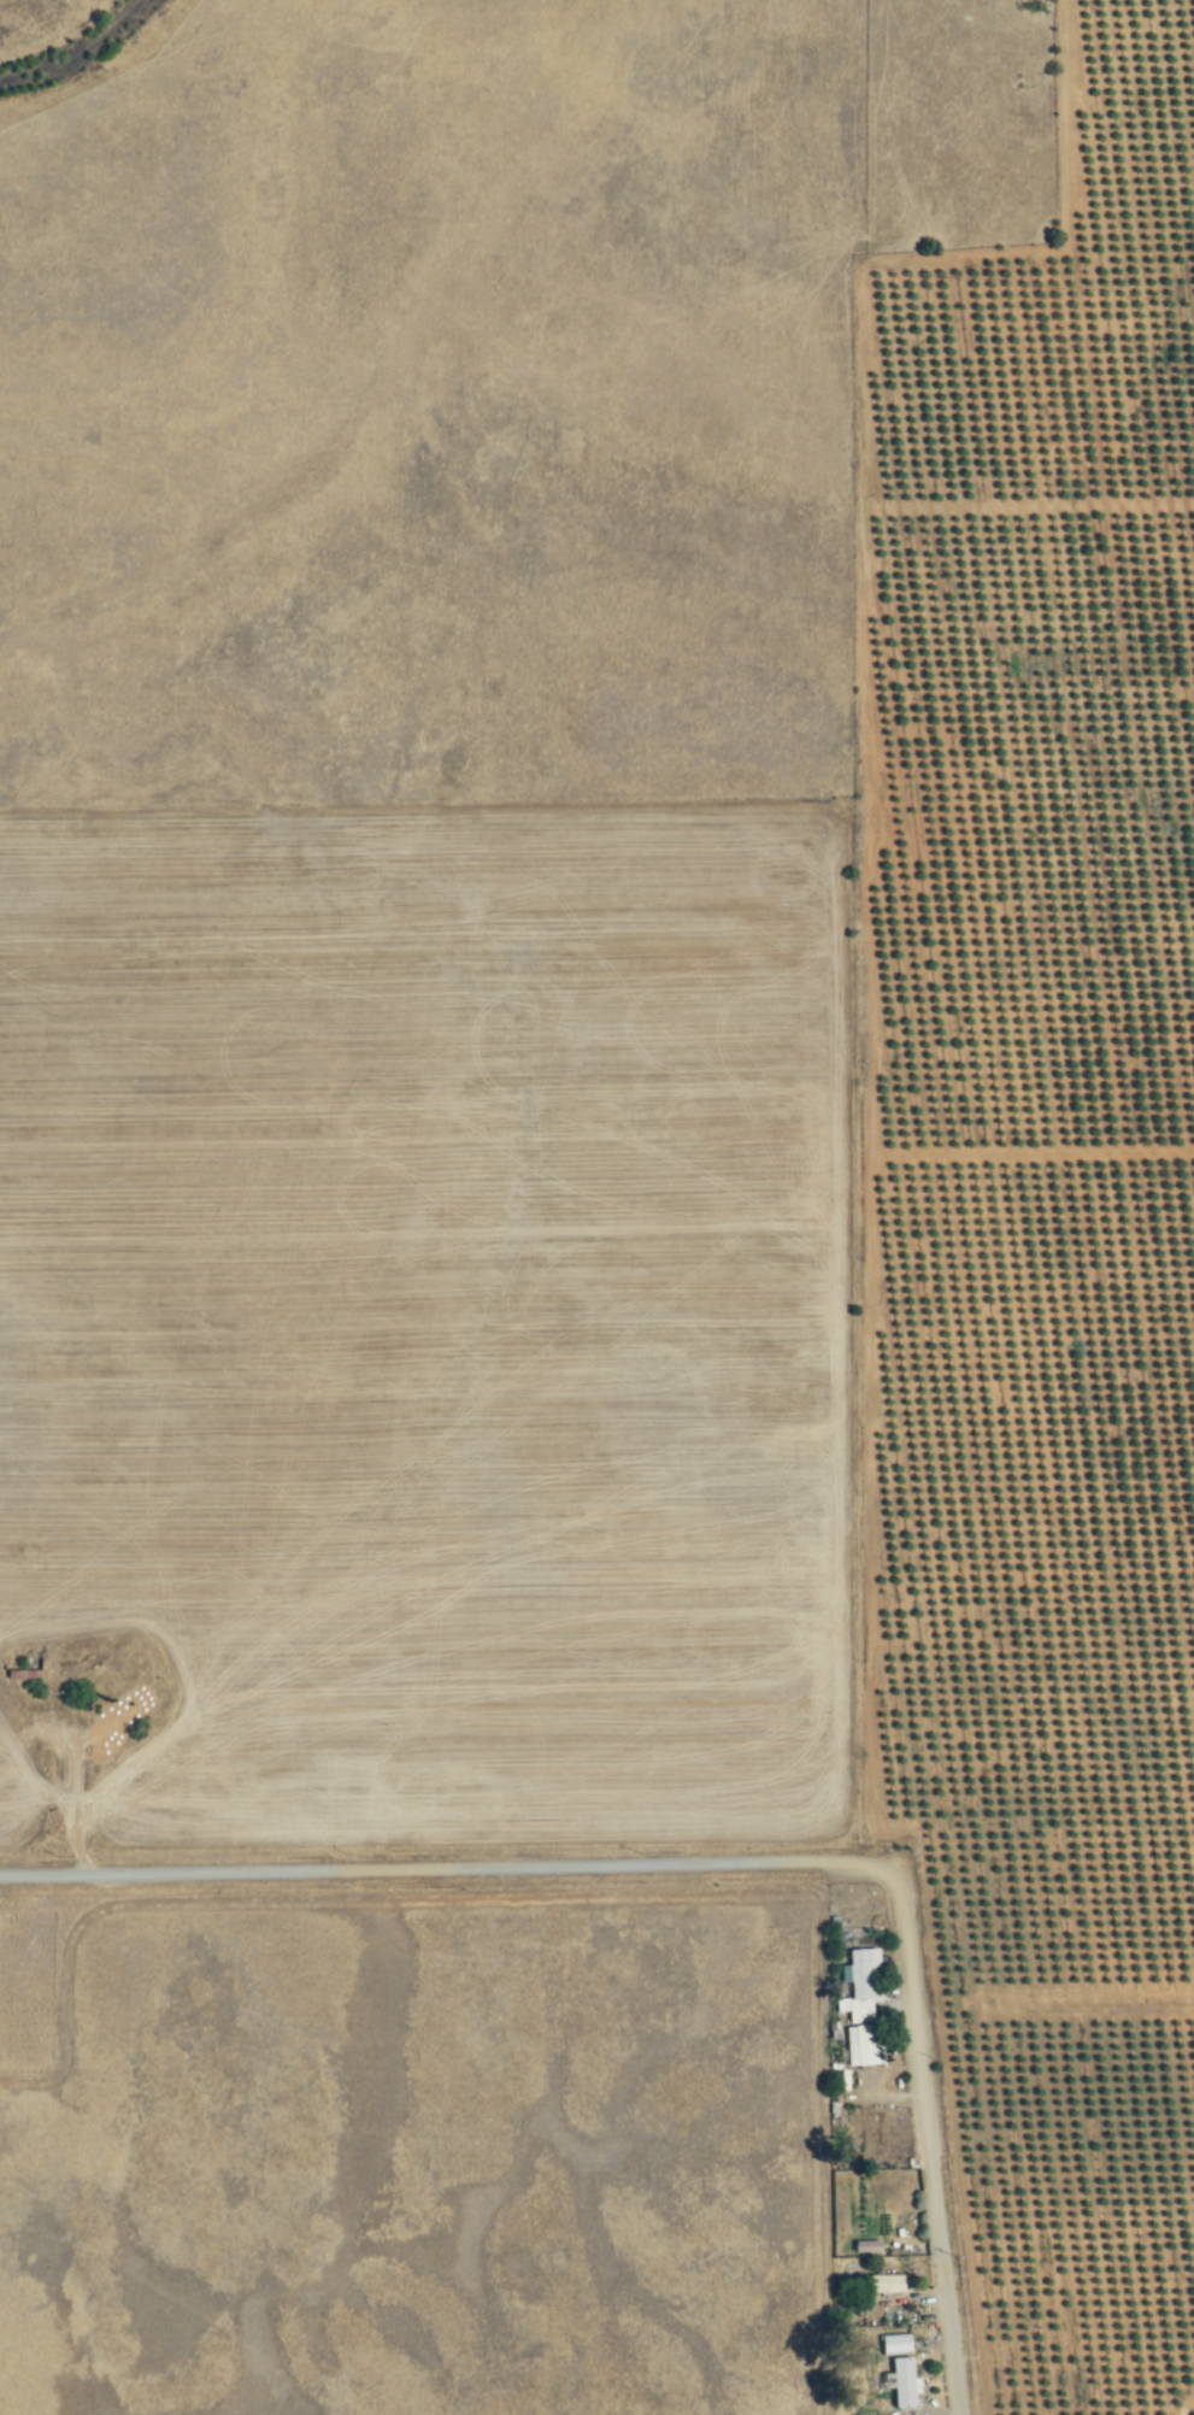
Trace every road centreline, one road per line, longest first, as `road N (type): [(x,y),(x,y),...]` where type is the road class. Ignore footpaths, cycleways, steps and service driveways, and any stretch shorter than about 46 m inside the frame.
road 1 (residential): [(0,1877),(799,1864),(855,1864),(884,1874),(907,1911),(962,2414)]

